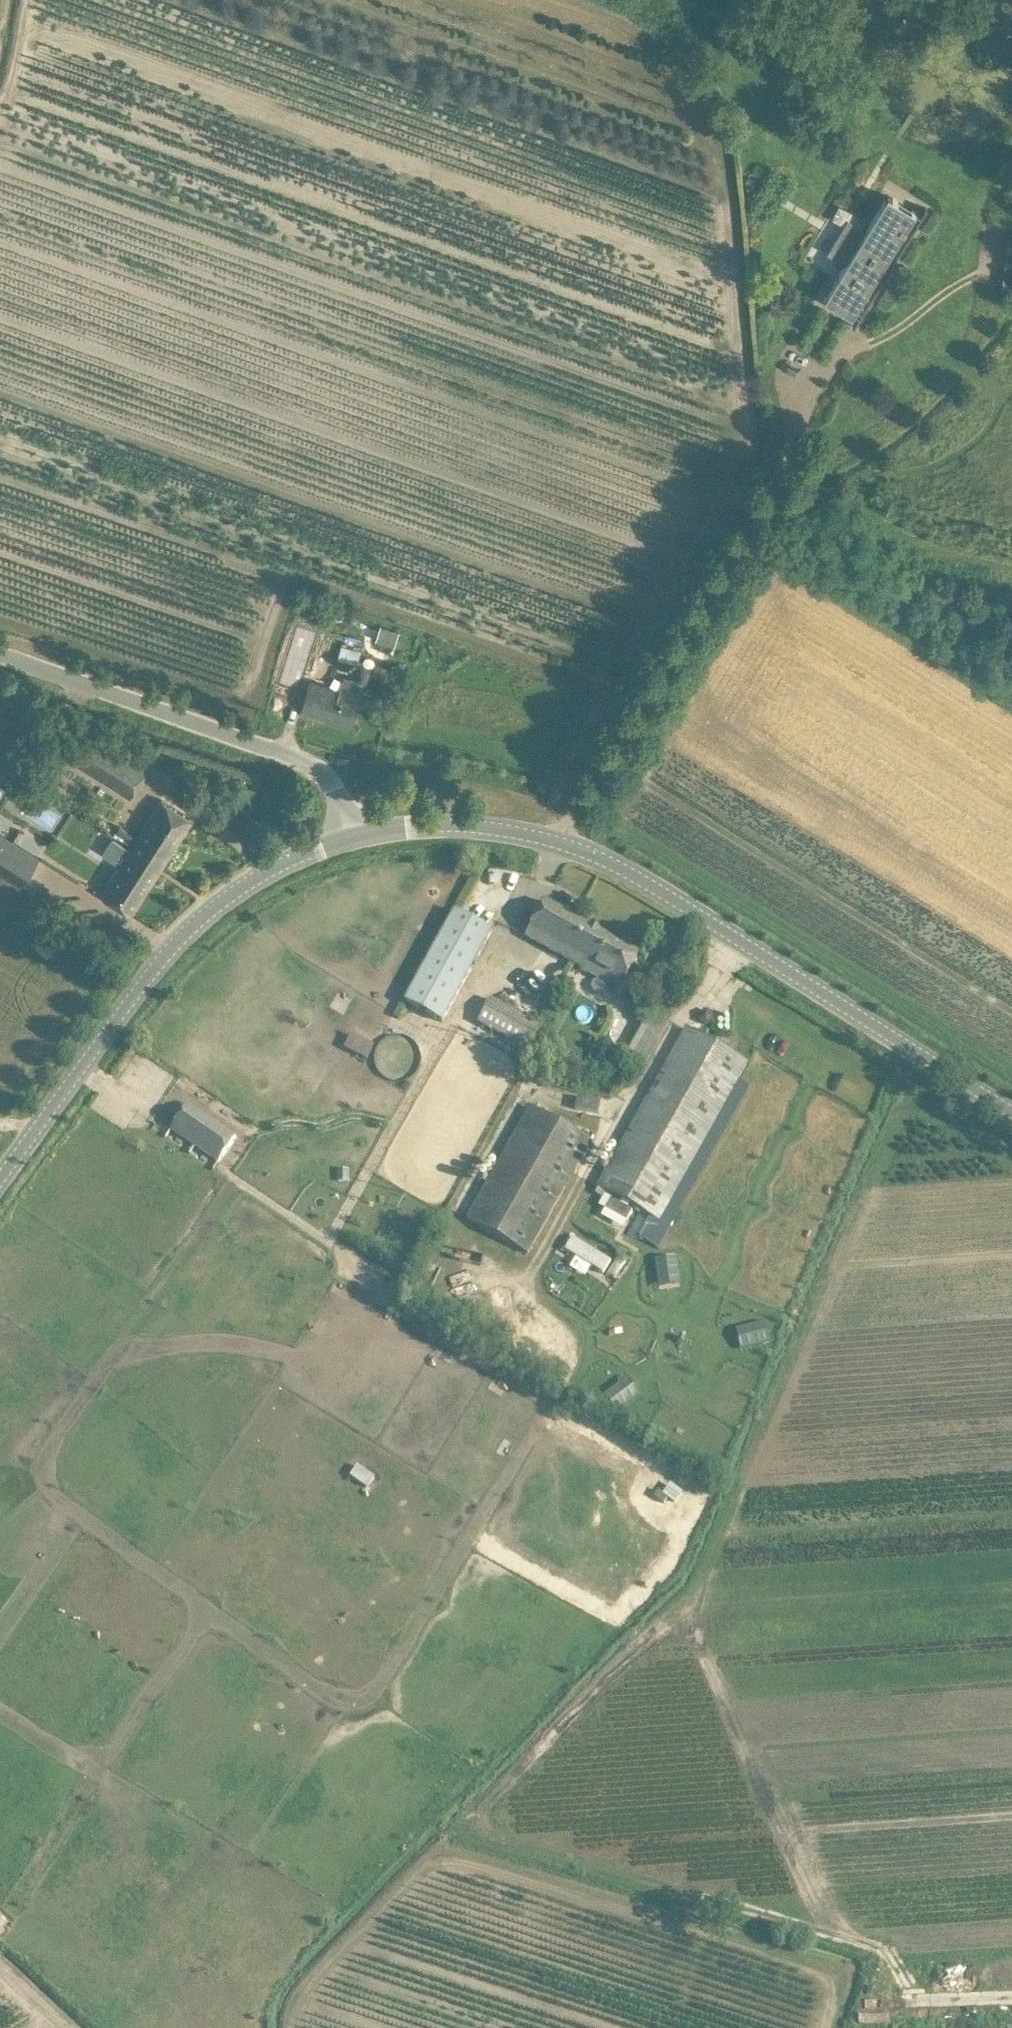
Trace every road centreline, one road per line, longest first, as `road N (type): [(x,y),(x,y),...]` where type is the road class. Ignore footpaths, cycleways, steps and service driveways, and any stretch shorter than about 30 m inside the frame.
road 1 (tertiary): [(1011,1111),(646,881),(559,841)]
road 2 (tertiary): [(0,1177),(153,968),(201,920),(250,884),(352,833)]
road 3 (unclassified): [(559,841),(771,483)]
road 4 (unclassified): [(352,833),(322,772),(306,761),(0,652)]
road 5 (tertiary): [(559,841),(485,827),(385,825),(352,833)]

